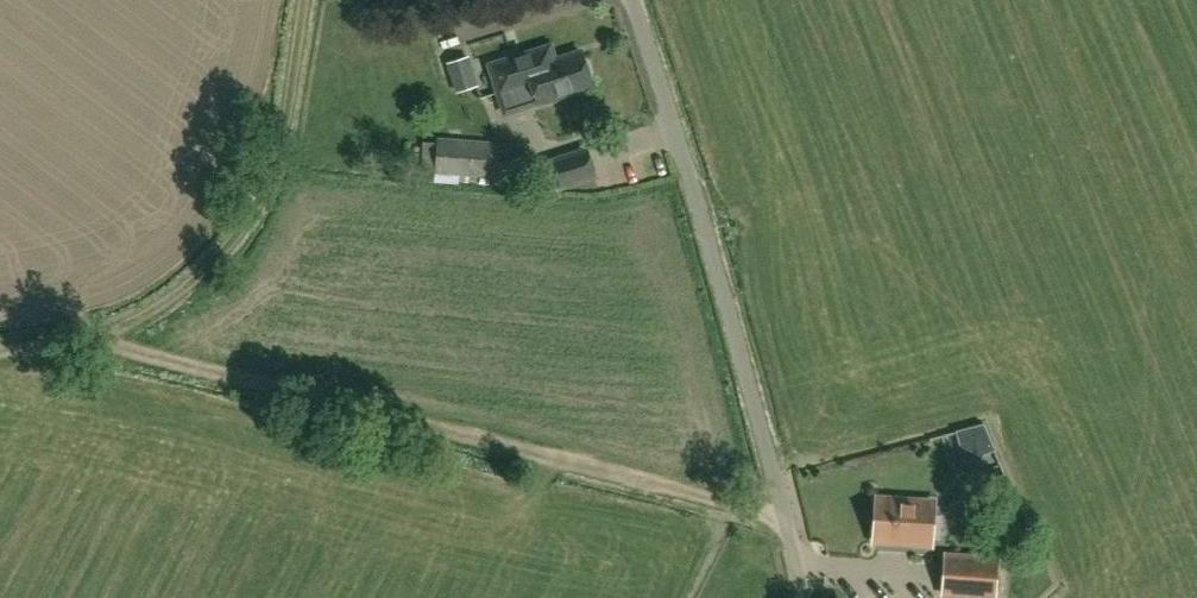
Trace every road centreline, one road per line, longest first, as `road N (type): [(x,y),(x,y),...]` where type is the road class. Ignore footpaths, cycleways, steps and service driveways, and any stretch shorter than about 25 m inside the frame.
road 1 (track): [(109,339),(146,356),(782,517)]
road 2 (unclassified): [(801,597),(742,351),(632,0)]
road 3 (track): [(0,346),(109,339),(147,326),(180,310),(220,269),(275,150),(297,0)]

